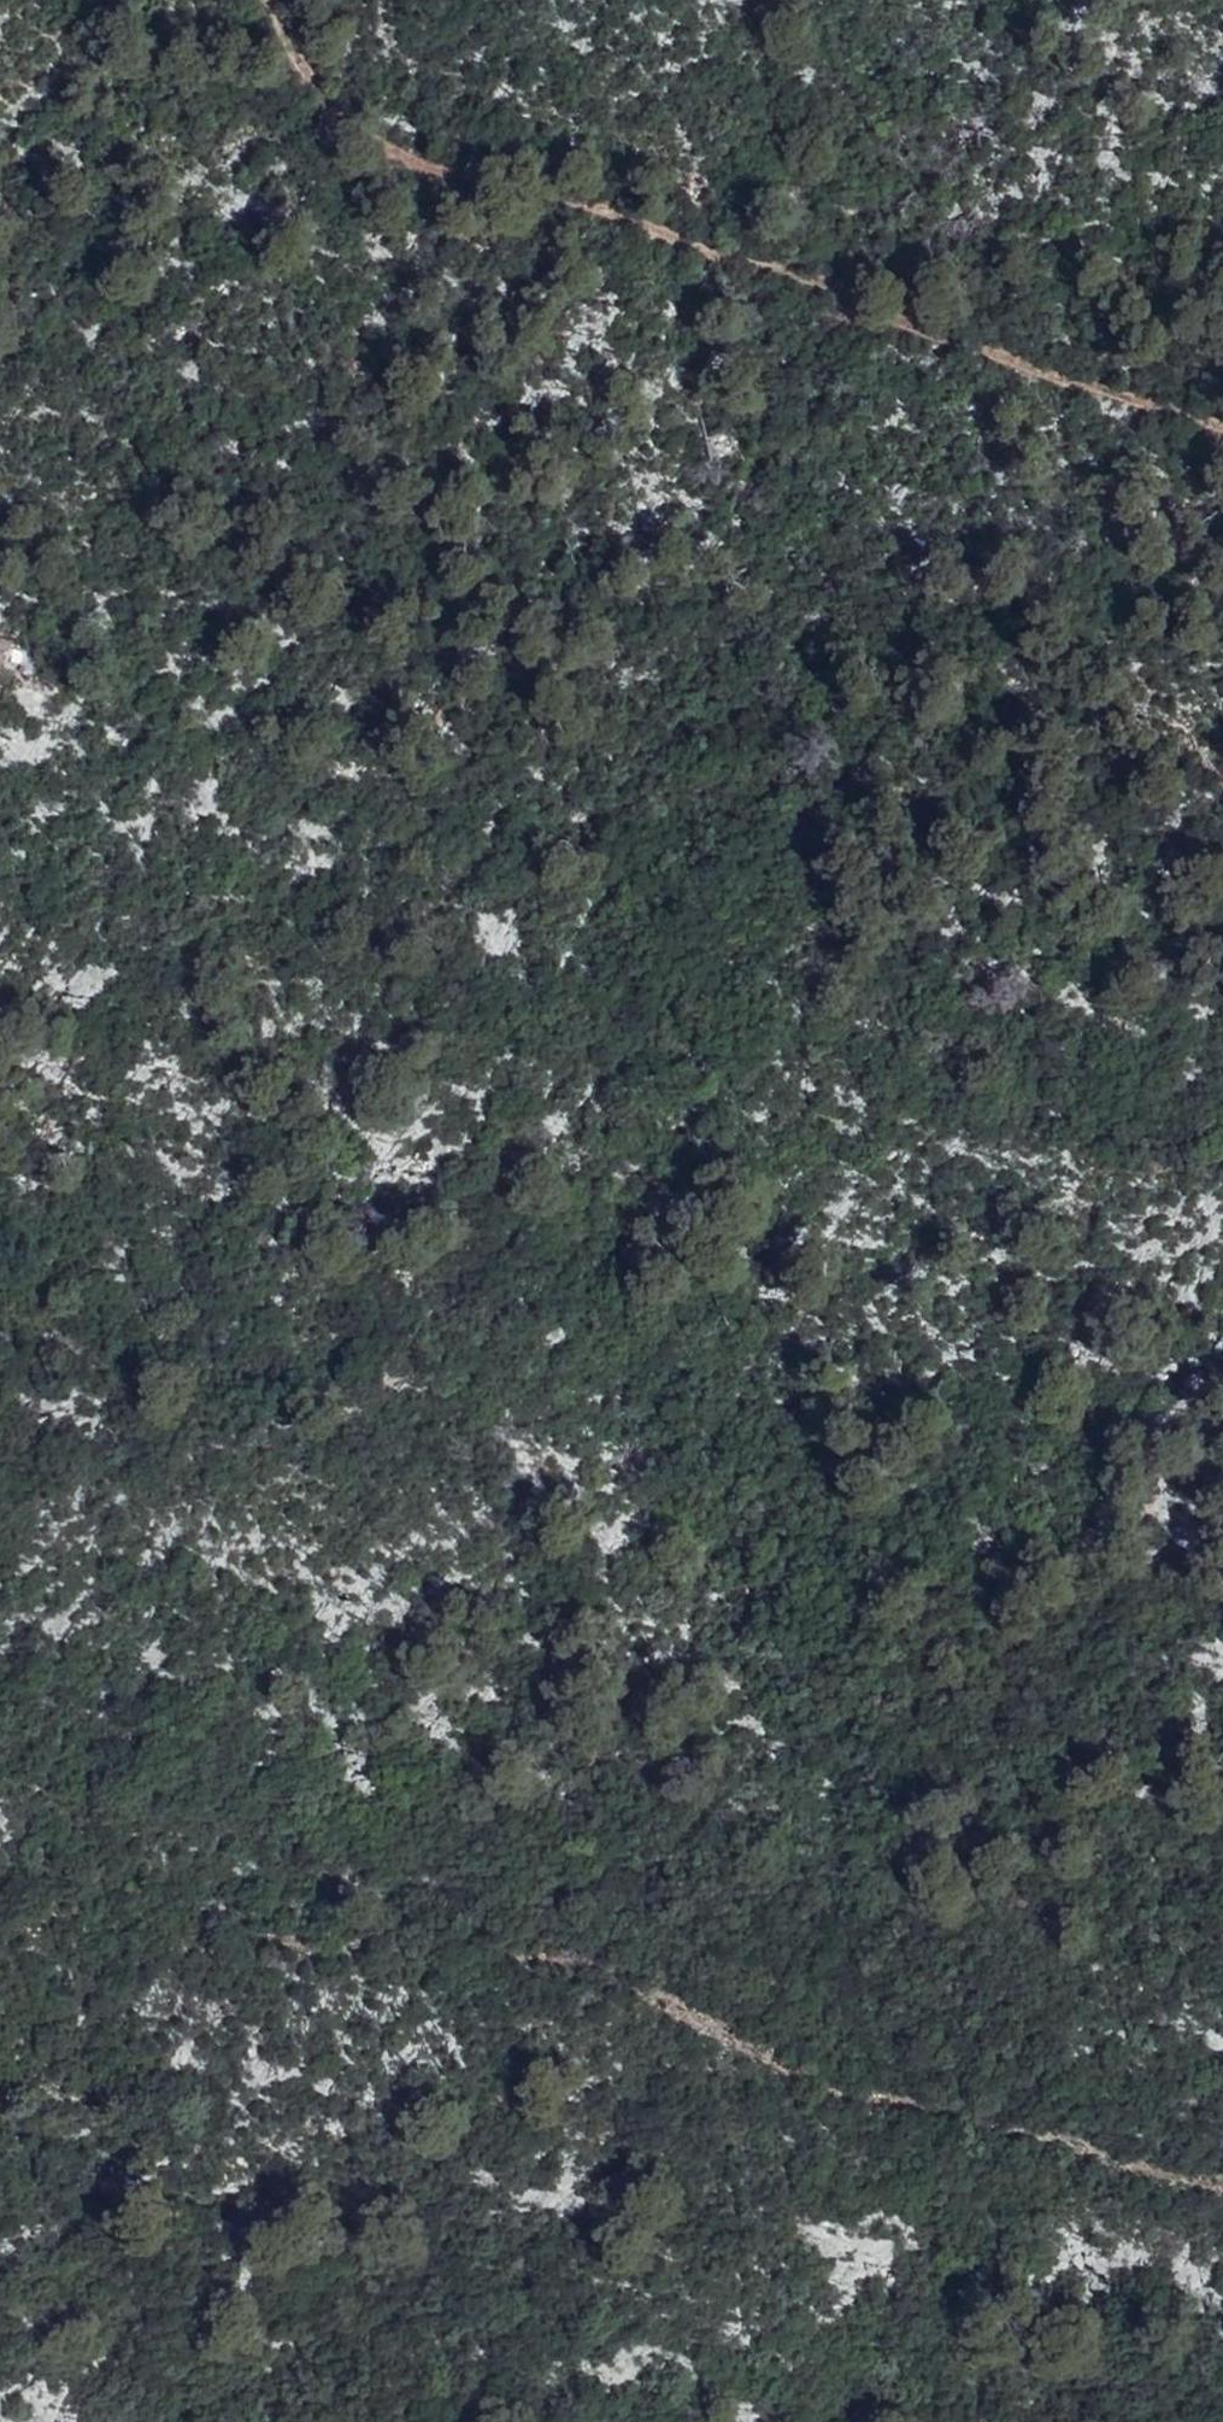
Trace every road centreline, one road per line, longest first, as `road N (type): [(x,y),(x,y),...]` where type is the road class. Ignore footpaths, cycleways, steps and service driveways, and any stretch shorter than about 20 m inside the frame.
road 1 (track): [(1222,433),(1169,425),(572,202),(431,159),(279,80),(247,0)]

